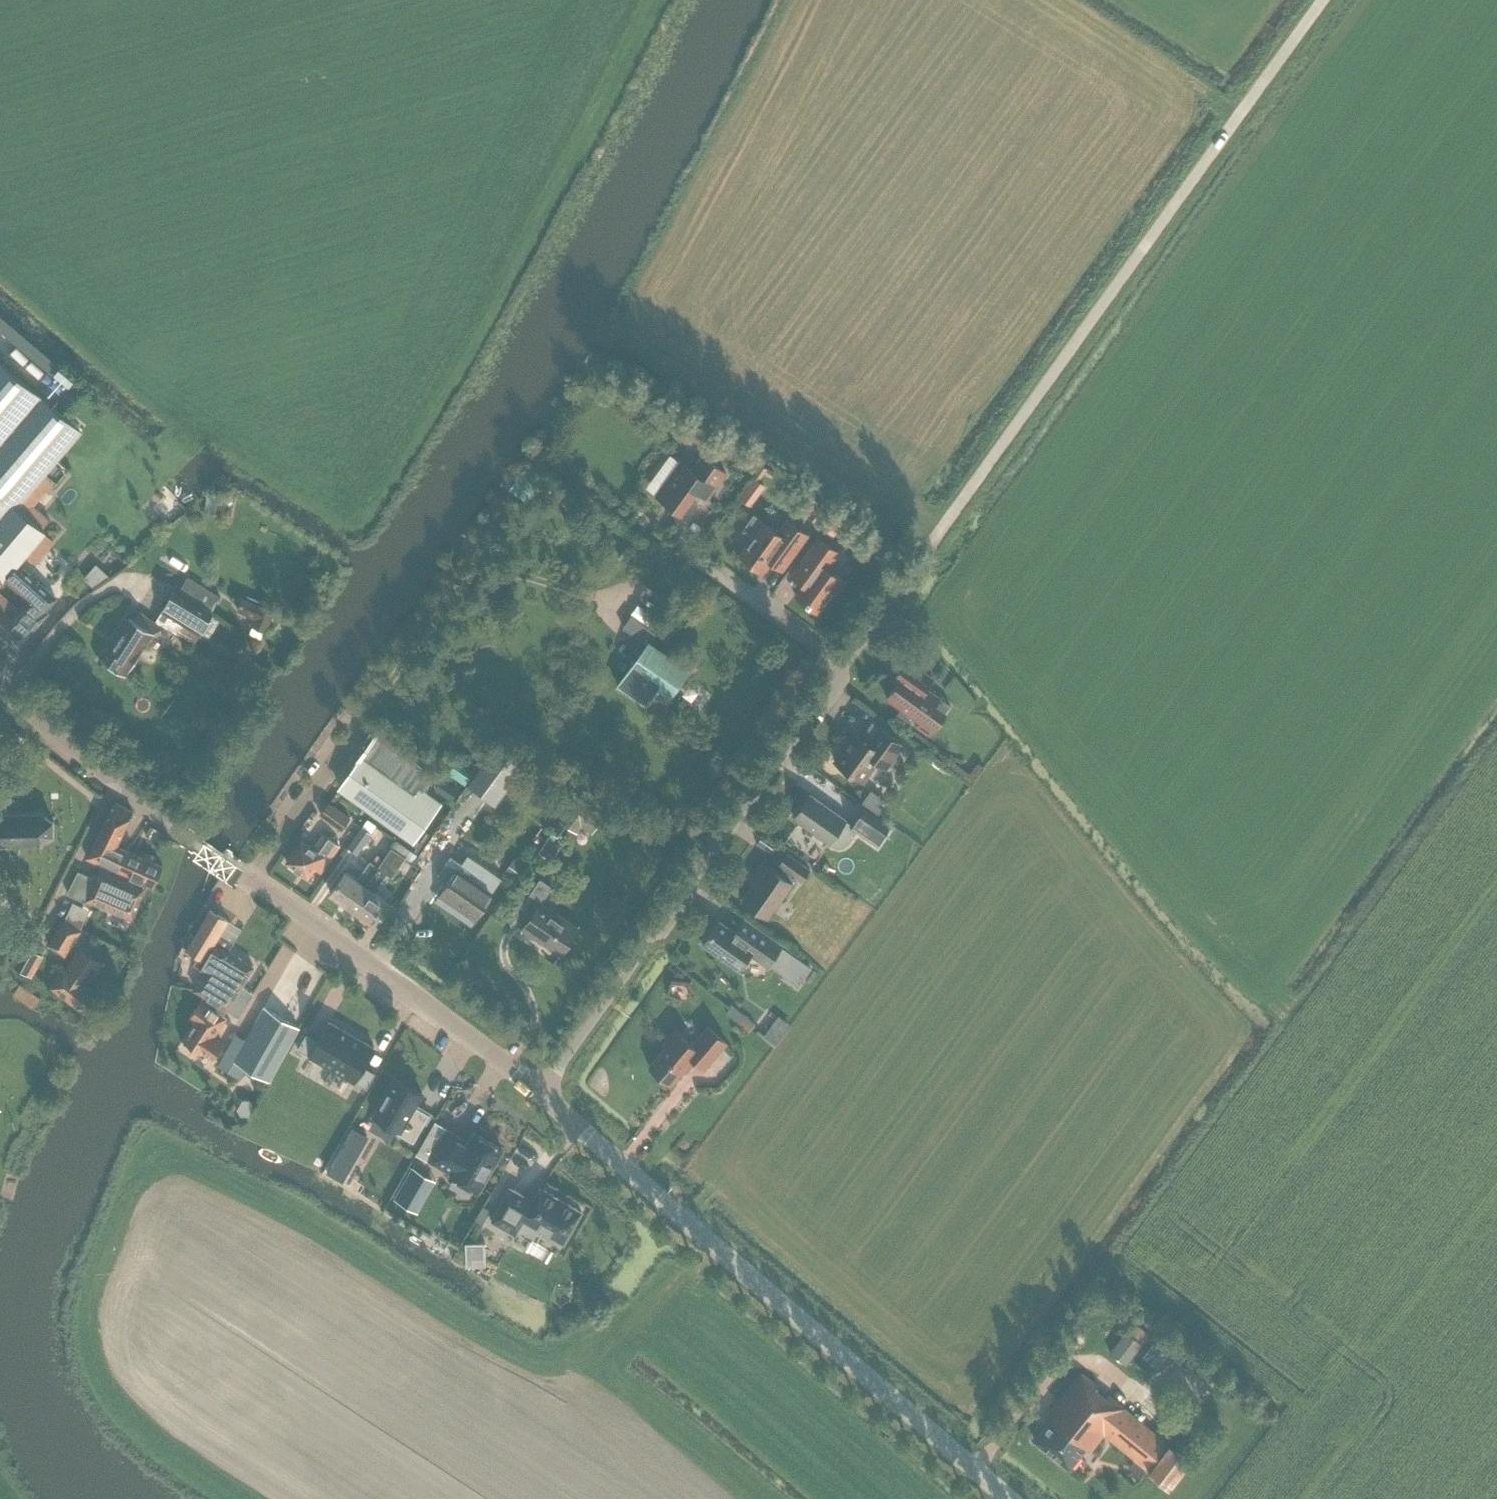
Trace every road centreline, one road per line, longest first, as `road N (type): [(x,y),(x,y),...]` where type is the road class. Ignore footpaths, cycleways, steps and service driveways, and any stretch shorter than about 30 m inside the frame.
road 1 (unclassified): [(844,669),(1324,0)]
road 2 (tertiary): [(1007,1498),(540,1094)]
road 3 (unclassified): [(540,1094),(844,669)]
road 4 (tertiary): [(540,1094),(250,883)]
road 5 (residential): [(686,555),(844,669)]
road 6 (residential): [(250,883),(362,730)]
road 7 (residential): [(43,931),(121,786)]
road 8 (tertiary): [(0,686),(121,786)]

